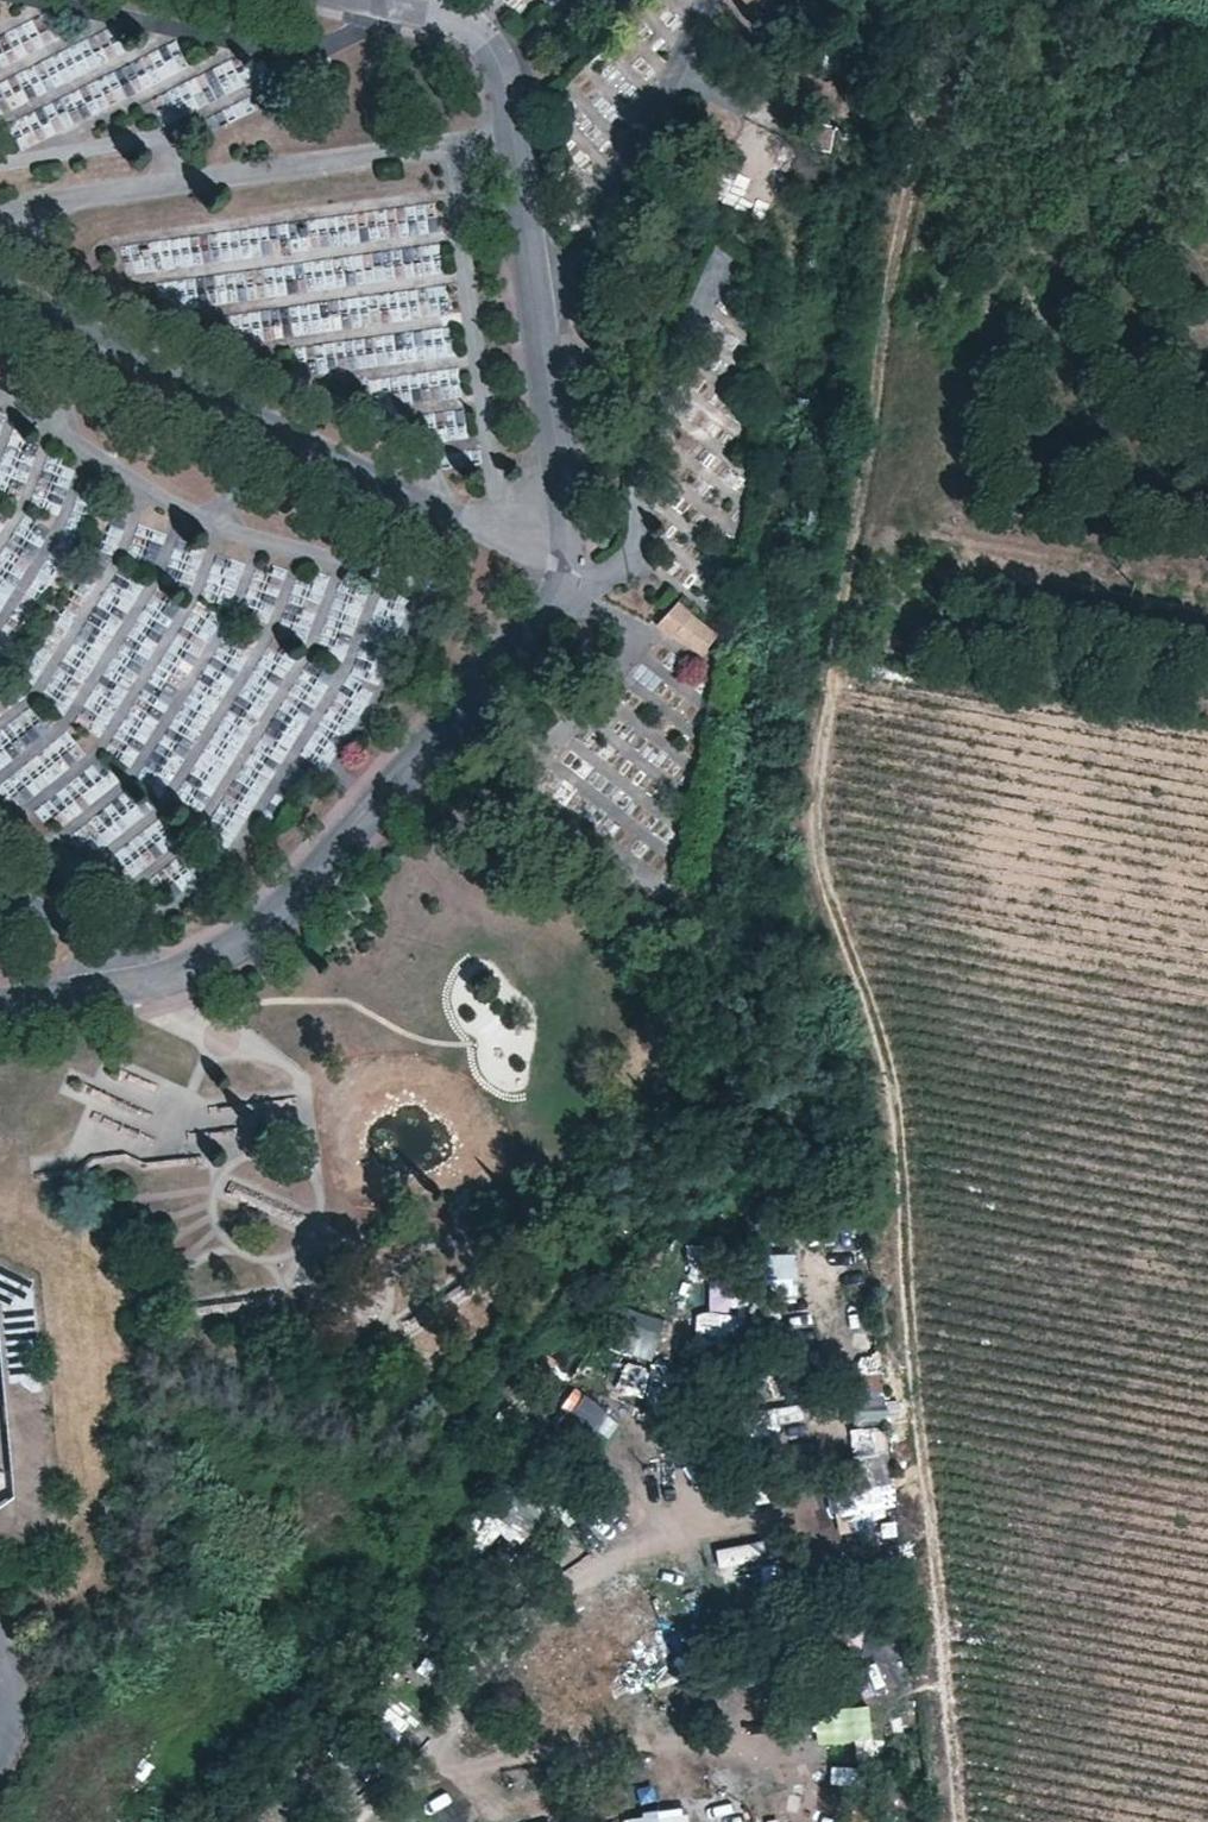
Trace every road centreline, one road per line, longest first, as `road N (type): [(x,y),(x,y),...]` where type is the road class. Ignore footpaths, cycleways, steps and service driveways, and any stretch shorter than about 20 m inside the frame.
road 1 (track): [(953,0),(837,571),(807,831),(832,932),(876,1050),(896,1171),(918,1554),(954,1821)]

